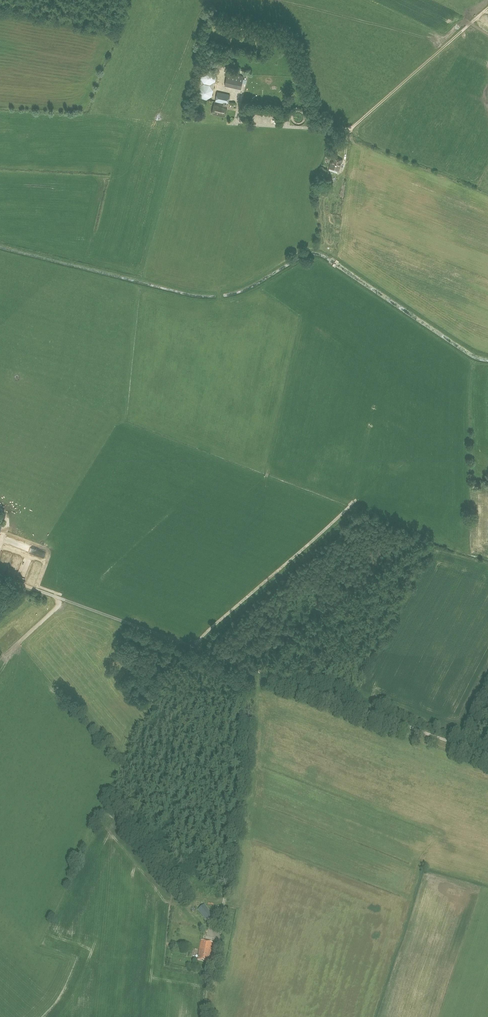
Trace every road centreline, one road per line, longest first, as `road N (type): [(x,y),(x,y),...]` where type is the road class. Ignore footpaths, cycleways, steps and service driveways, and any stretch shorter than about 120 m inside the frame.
road 1 (track): [(487,756),(229,660)]
road 2 (track): [(229,660),(0,577)]
road 3 (track): [(487,9),(350,129),(343,167)]

